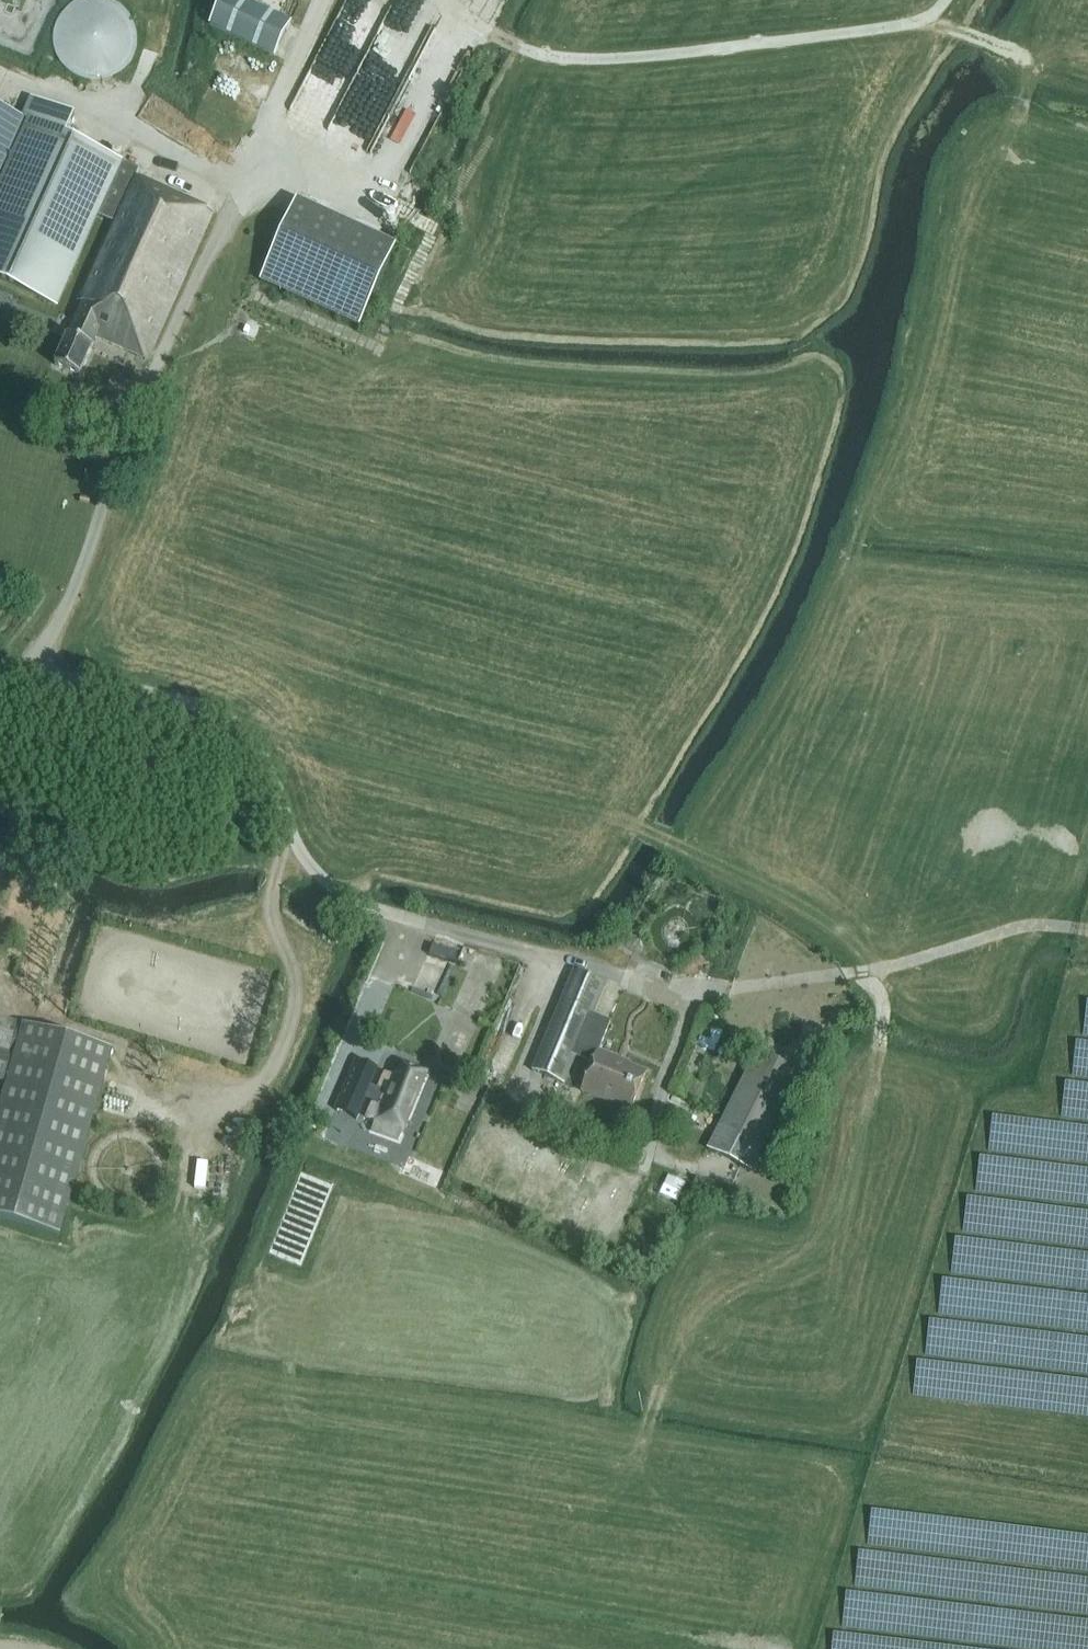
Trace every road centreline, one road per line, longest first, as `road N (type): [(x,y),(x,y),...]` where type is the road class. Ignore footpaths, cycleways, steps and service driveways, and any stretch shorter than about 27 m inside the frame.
road 1 (track): [(439,0),(540,55),(592,61),(904,25),(924,20),(945,0)]
road 2 (unclassified): [(403,917),(355,901),(318,875),(261,755),(218,714),(69,678),(31,674),(0,689)]
road 3 (track): [(569,961),(518,1080),(523,1094),(584,1131),(648,1155),(695,986)]
road 4 (track): [(240,189),(328,0)]

